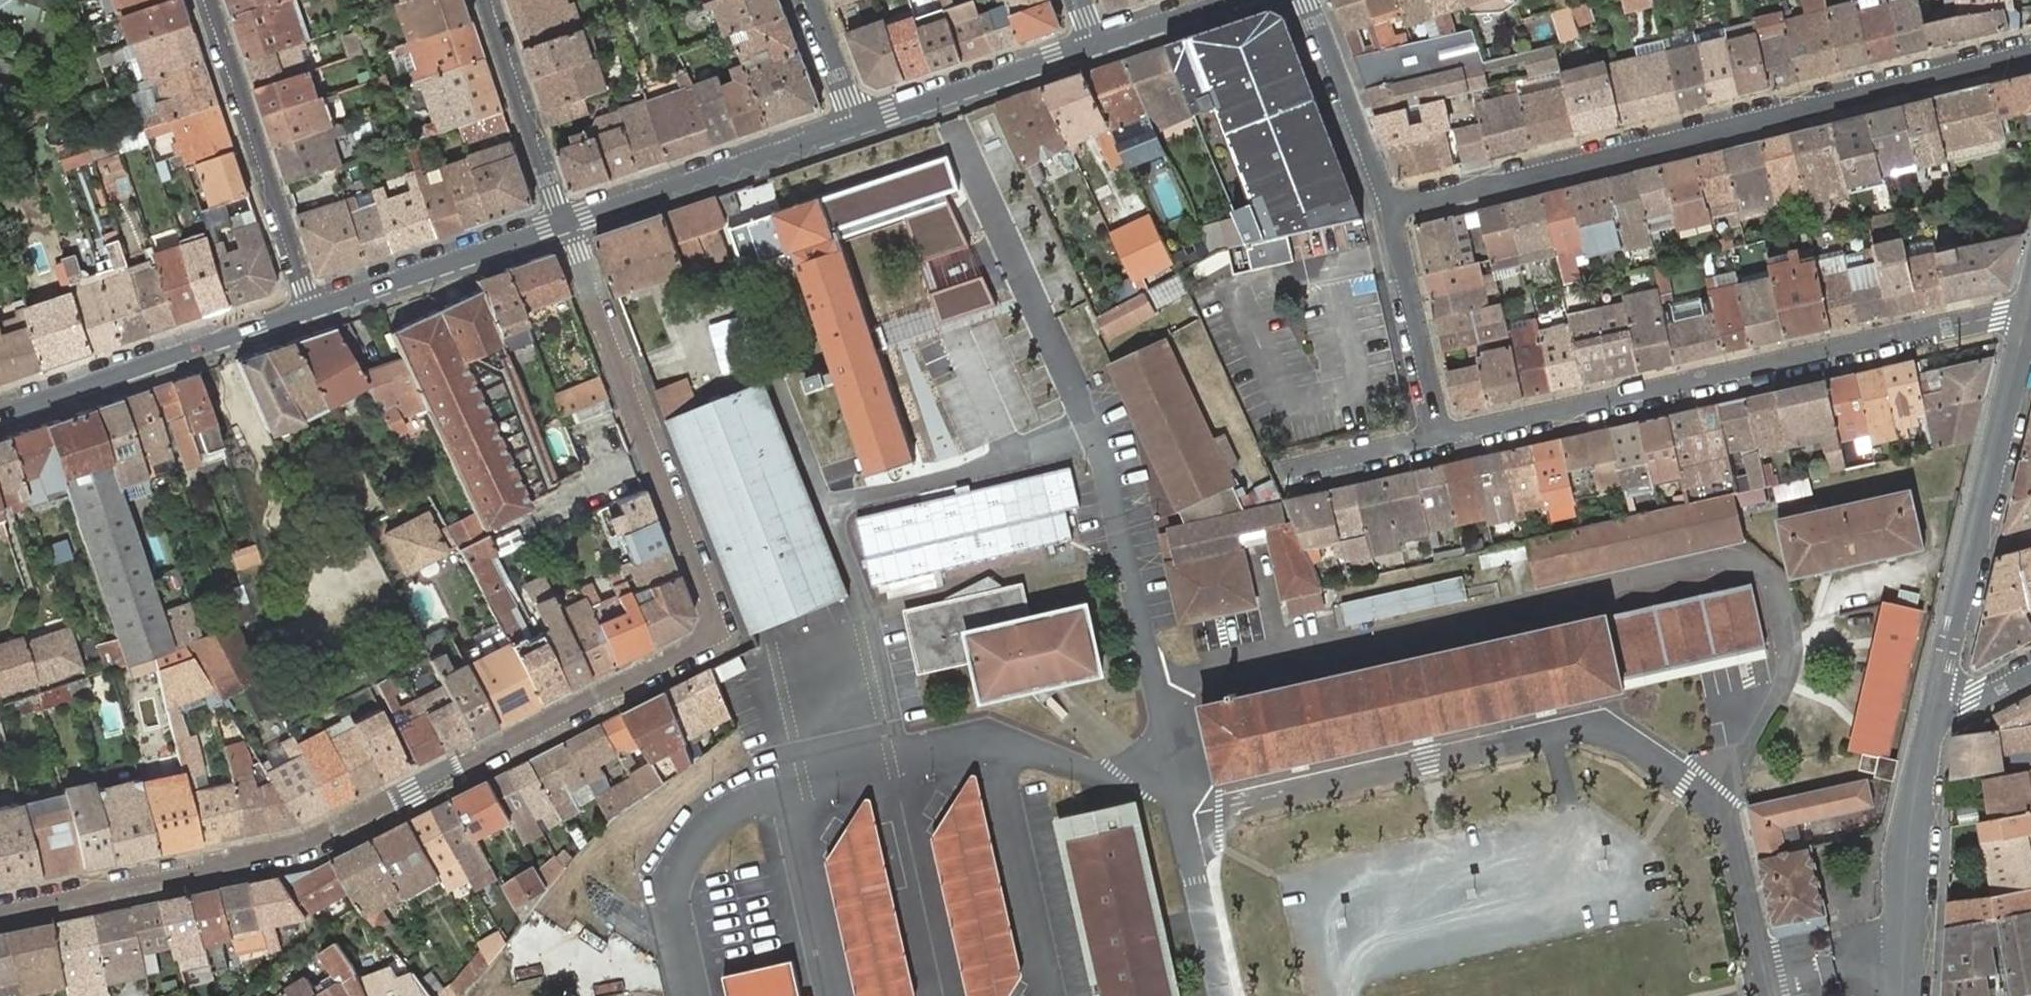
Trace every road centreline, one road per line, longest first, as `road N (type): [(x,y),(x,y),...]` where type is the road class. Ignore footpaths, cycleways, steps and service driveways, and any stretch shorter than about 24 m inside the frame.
road 1 (residential): [(0,913),(206,870),(306,840),(693,647),(712,630),(710,608),(564,223)]
road 2 (residential): [(1389,213),(2030,51)]
road 3 (residential): [(2026,319),(1999,316),(1439,436)]
road 4 (tertiary): [(1935,699),(2026,319)]
road 5 (tertiary): [(0,415),(314,307)]
road 6 (residential): [(212,0),(314,307)]
road 7 (tertiary): [(564,223),(859,123)]
road 8 (tertiary): [(1909,995),(1910,862),(1935,699)]
road 9 (tertiary): [(314,307),(564,223)]
road 10 (tertiary): [(859,123),(1095,44)]
road 11 (residential): [(564,223),(485,0)]
road 12 (residential): [(1439,436),(1389,213)]
road 13 (residential): [(1389,213),(1308,0)]
road 14 (residential): [(1439,436),(1291,470)]
road 15 (tertiary): [(1095,44),(1228,0)]
road 16 (residential): [(812,0),(859,123)]

